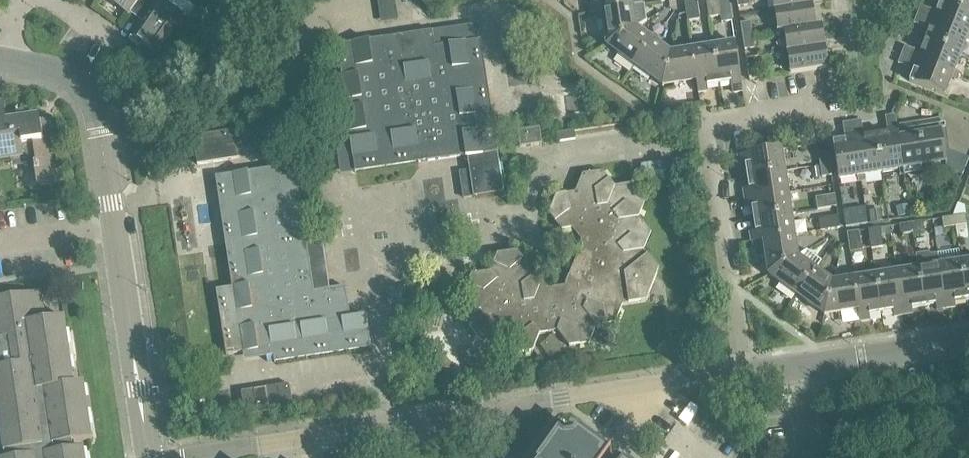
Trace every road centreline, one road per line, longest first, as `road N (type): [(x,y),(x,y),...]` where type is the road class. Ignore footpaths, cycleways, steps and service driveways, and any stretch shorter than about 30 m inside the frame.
road 1 (residential): [(148,457),(741,367)]
road 2 (tertiary): [(148,457),(102,129),(85,93),(8,62)]
road 3 (residential): [(741,367),(710,124),(812,108)]
road 4 (residential): [(804,367),(968,338)]

